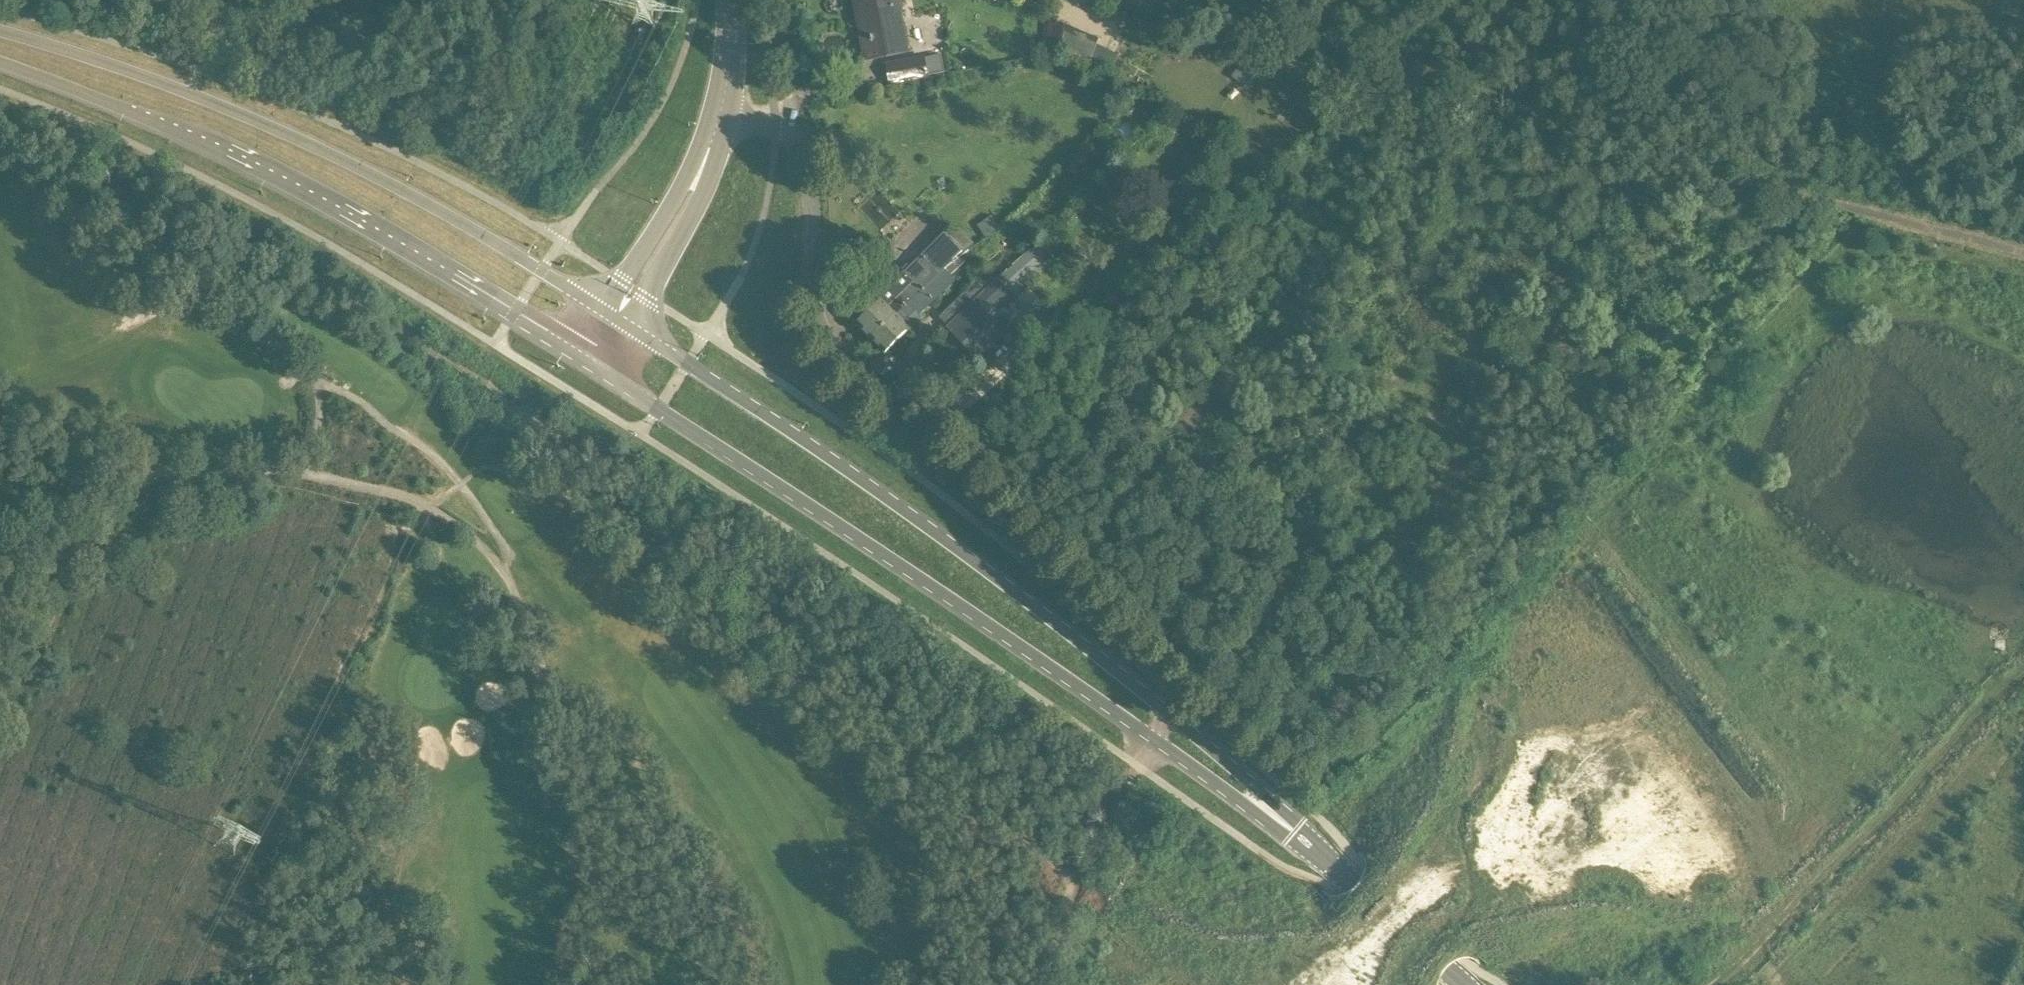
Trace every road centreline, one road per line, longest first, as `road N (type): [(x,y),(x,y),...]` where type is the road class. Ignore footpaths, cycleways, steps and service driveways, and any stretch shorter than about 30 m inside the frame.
road 1 (tertiary): [(1294,833),(1285,814),(1171,714),(851,477),(614,318)]
road 2 (tertiary): [(593,367),(1103,705),(1273,828),(1294,833)]
road 3 (unclassified): [(614,318),(477,231),(314,144),(0,30)]
road 4 (unclassified): [(0,66),(242,161),(458,280),(593,367)]
road 5 (residential): [(718,123),(775,127),(801,147),(810,197),(808,279),(819,330),(834,355),(950,468)]
road 6 (track): [(2023,672),(1758,950)]
road 7 (track): [(1136,767),(1061,918),(1041,984)]
road 8 (tertiary): [(1461,984),(1294,833)]
road 9 (tertiary): [(614,318),(692,190),(718,123)]
road 10 (tertiary): [(718,123),(730,0)]

